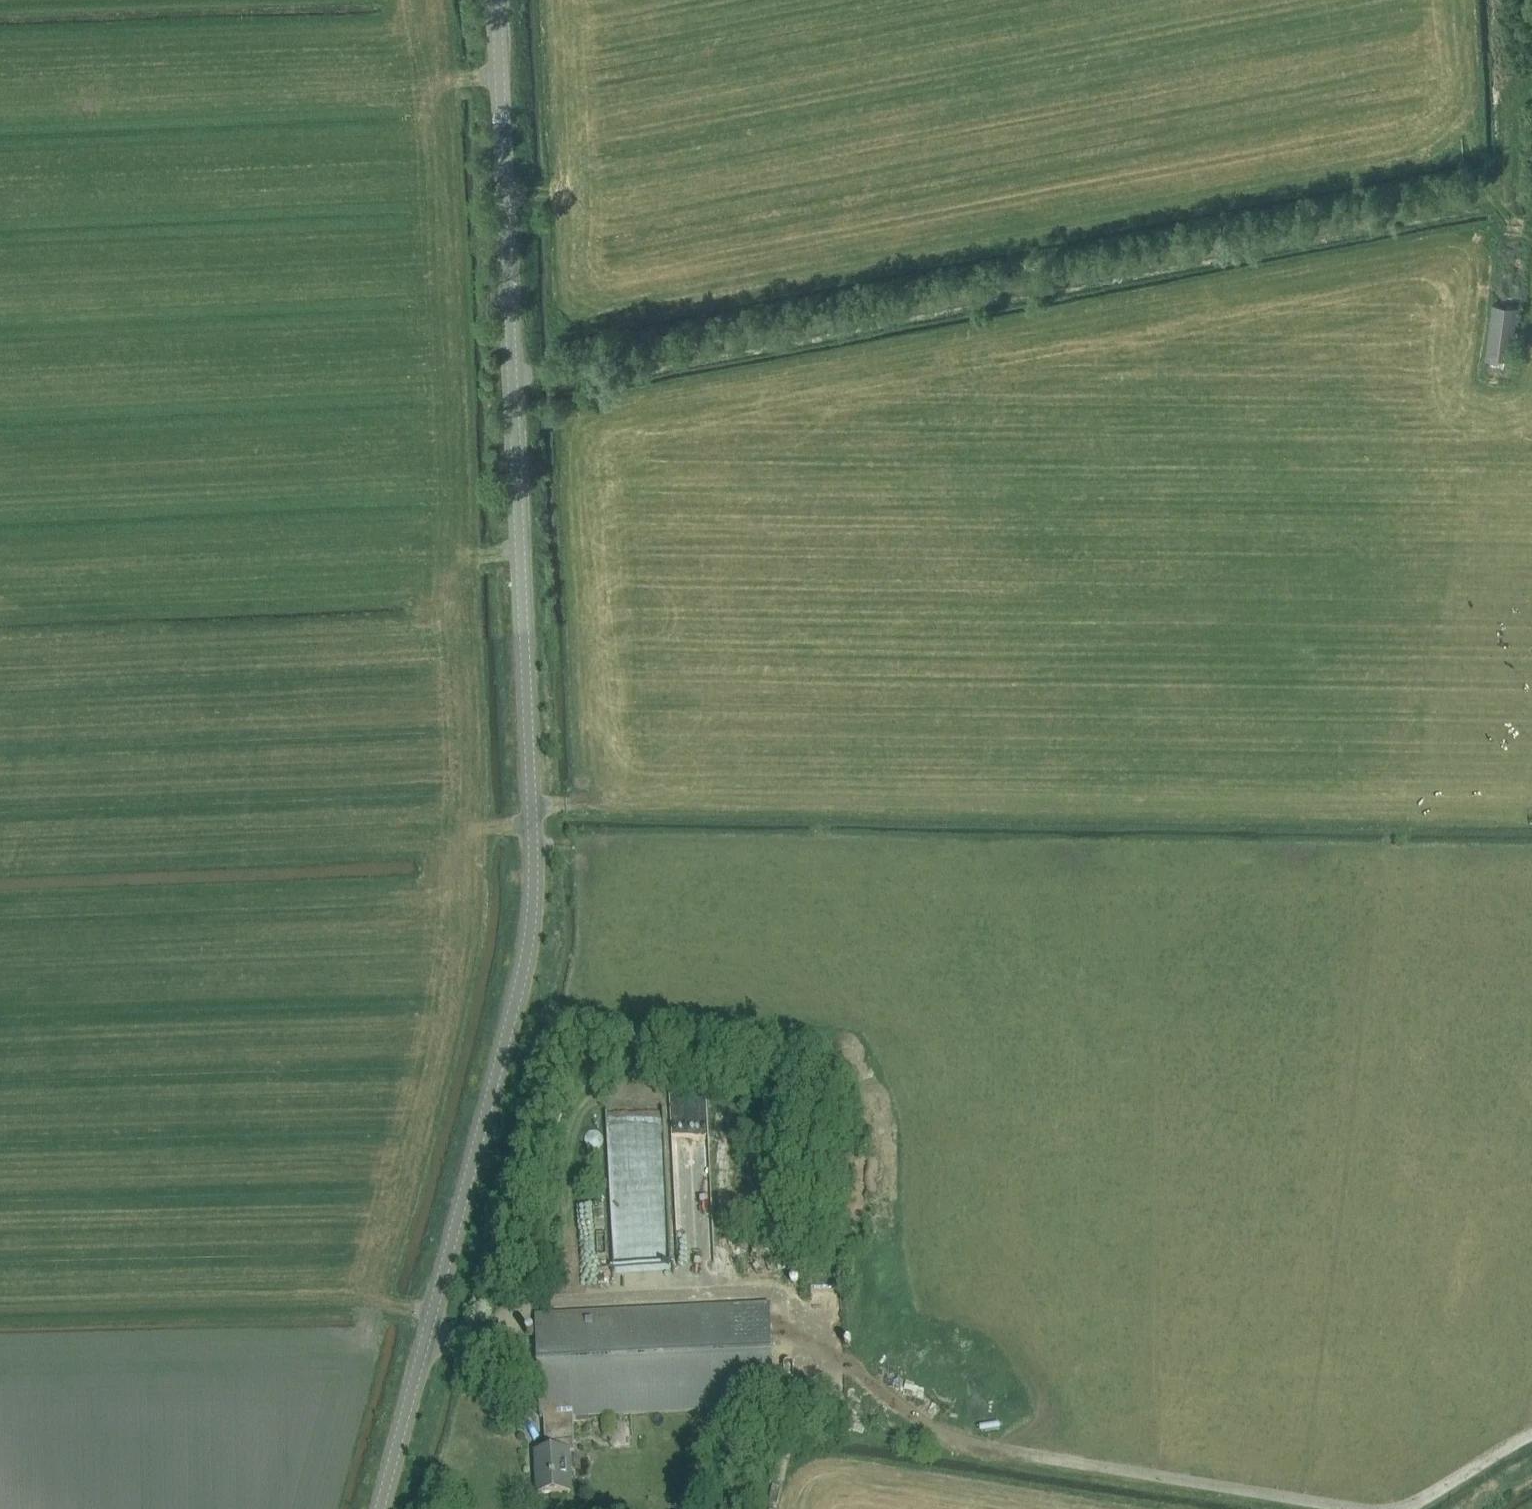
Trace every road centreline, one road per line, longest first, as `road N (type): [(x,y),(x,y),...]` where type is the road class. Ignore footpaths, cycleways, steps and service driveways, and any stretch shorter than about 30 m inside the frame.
road 1 (tertiary): [(391,1508),(527,1000),(534,865),(503,0)]

